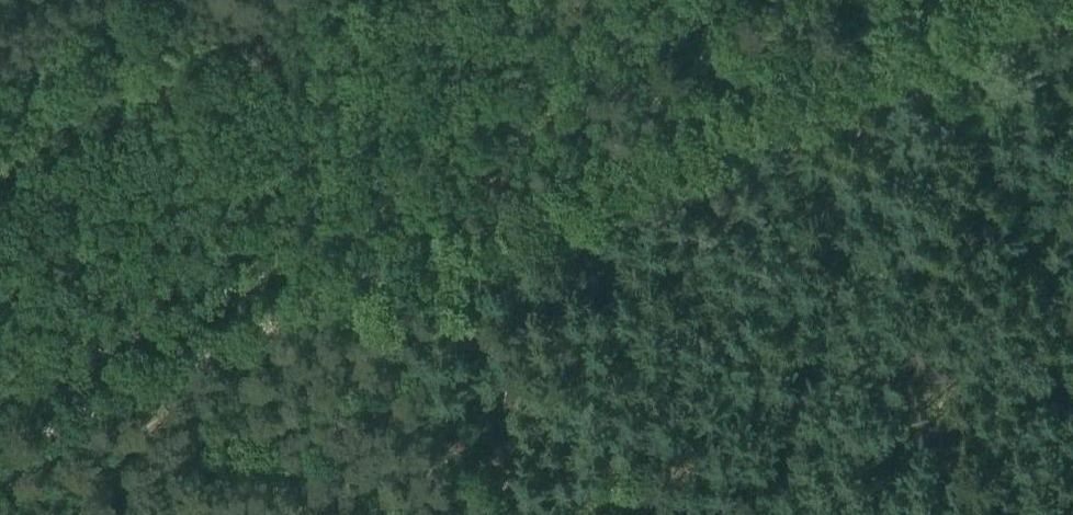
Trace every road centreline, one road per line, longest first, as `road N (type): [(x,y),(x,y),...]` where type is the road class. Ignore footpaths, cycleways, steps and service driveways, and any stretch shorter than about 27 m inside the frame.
road 1 (track): [(0,458),(956,0)]
road 2 (track): [(920,31),(1072,315)]
road 3 (track): [(353,288),(527,514)]

